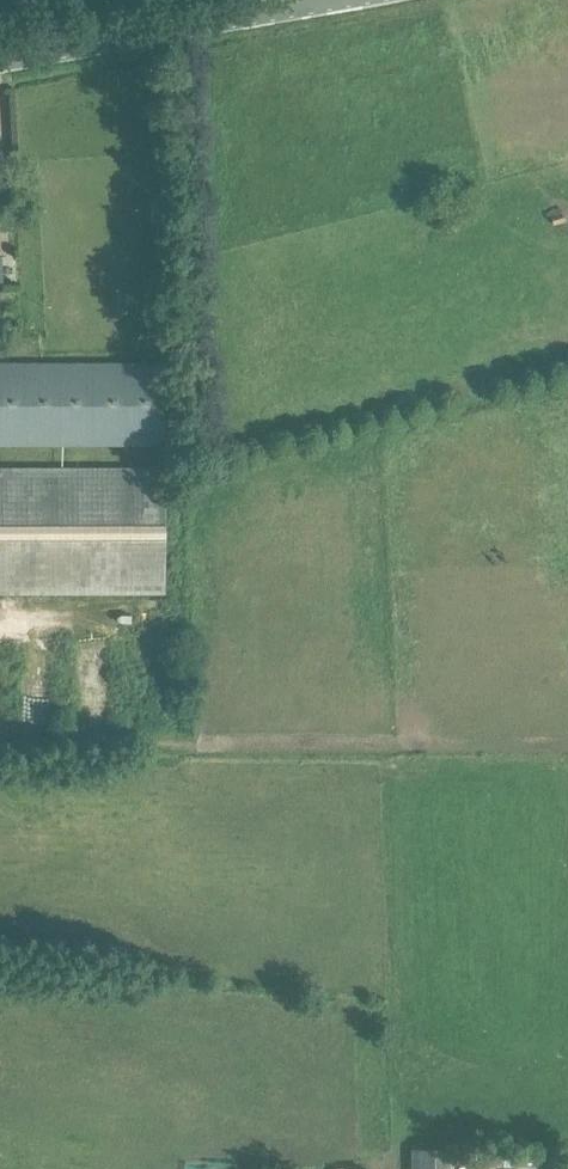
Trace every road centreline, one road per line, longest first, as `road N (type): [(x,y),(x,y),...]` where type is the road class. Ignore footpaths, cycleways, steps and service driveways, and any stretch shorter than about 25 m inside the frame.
road 1 (unclassified): [(0,61),(334,0)]

